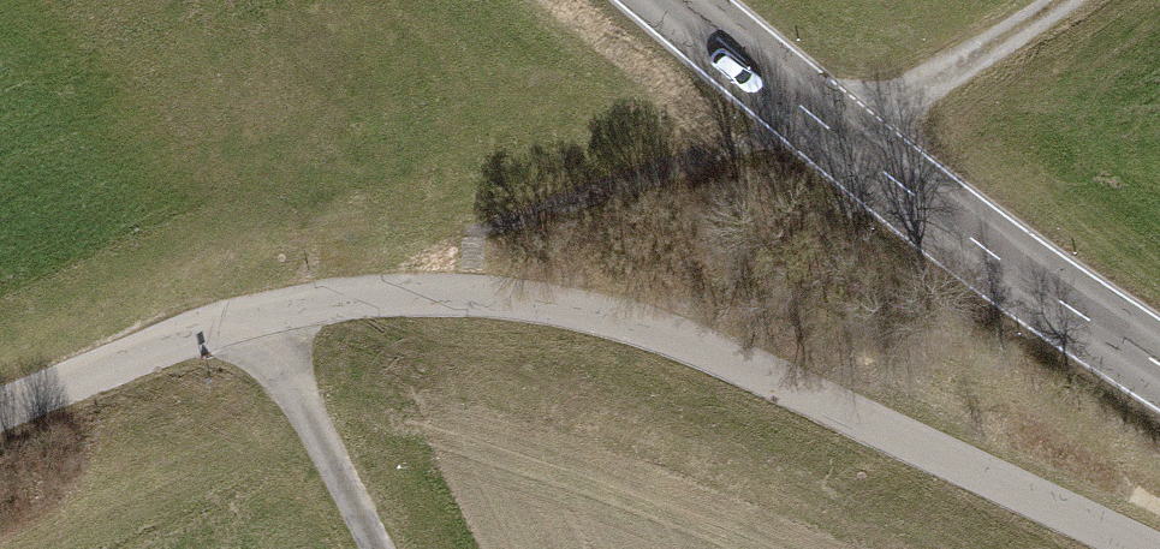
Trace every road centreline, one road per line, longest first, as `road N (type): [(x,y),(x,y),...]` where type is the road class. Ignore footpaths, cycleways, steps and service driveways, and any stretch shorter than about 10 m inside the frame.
road 1 (secondary): [(674,0),(1020,274),(1159,366)]
road 2 (track): [(0,412),(255,316)]
road 3 (track): [(839,137),(1066,0)]
road 4 (track): [(255,316),(377,548)]

